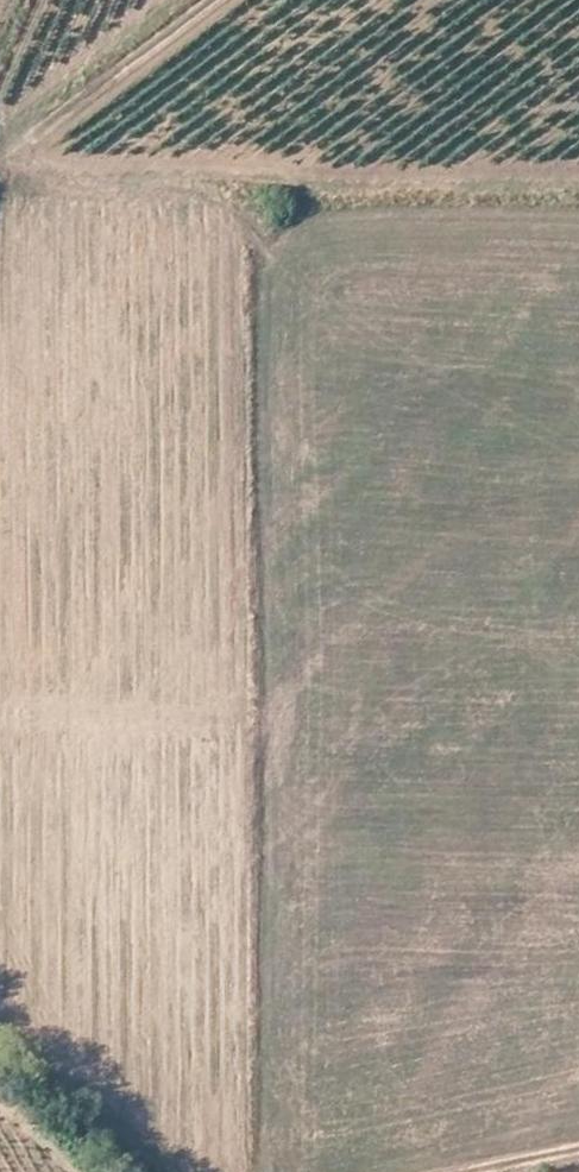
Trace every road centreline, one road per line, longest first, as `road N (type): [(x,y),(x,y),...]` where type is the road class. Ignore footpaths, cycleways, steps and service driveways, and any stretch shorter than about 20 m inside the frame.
road 1 (track): [(219,0),(0,150)]

